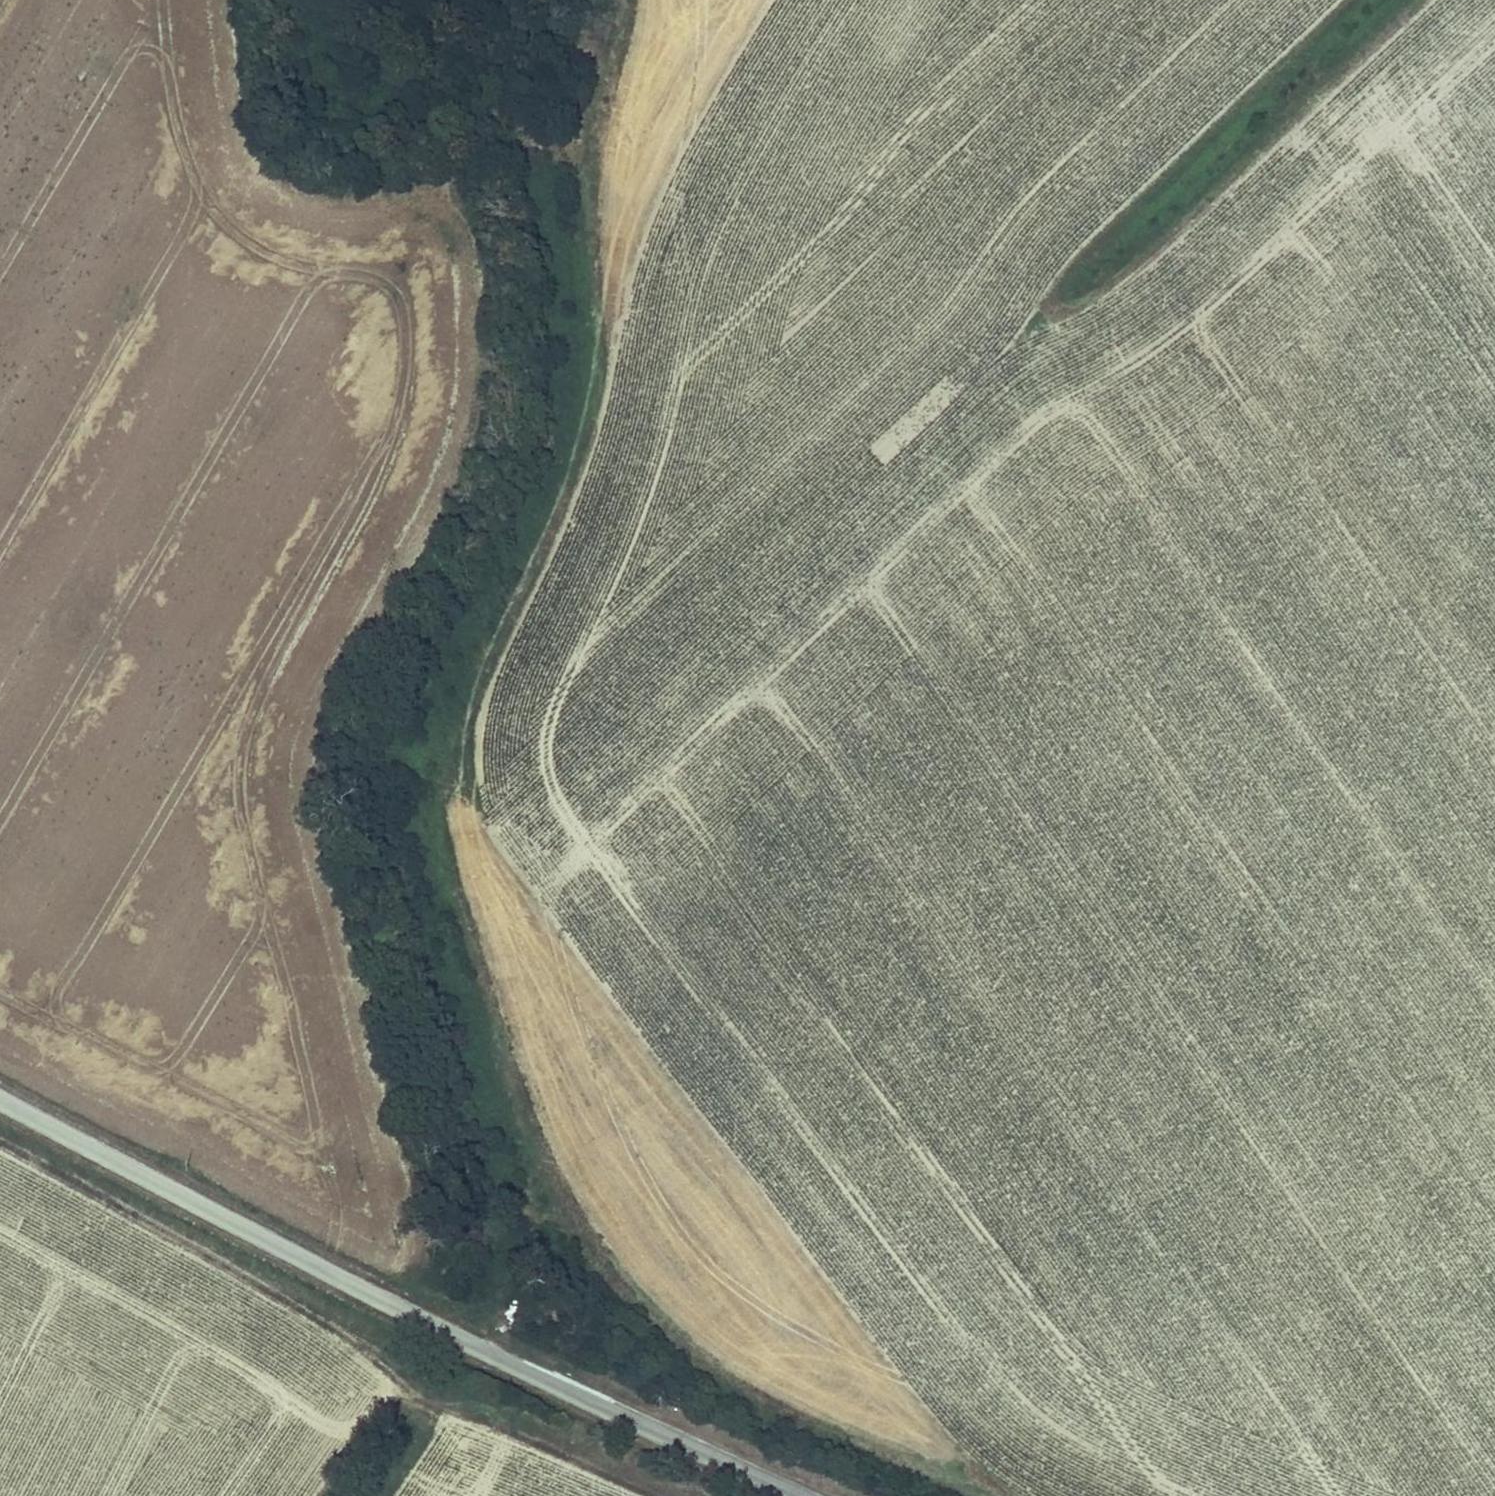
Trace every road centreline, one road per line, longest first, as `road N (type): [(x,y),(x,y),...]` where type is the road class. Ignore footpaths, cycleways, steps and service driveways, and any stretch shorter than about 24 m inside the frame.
road 1 (unclassified): [(0,1097),(491,1353),(802,1495)]

